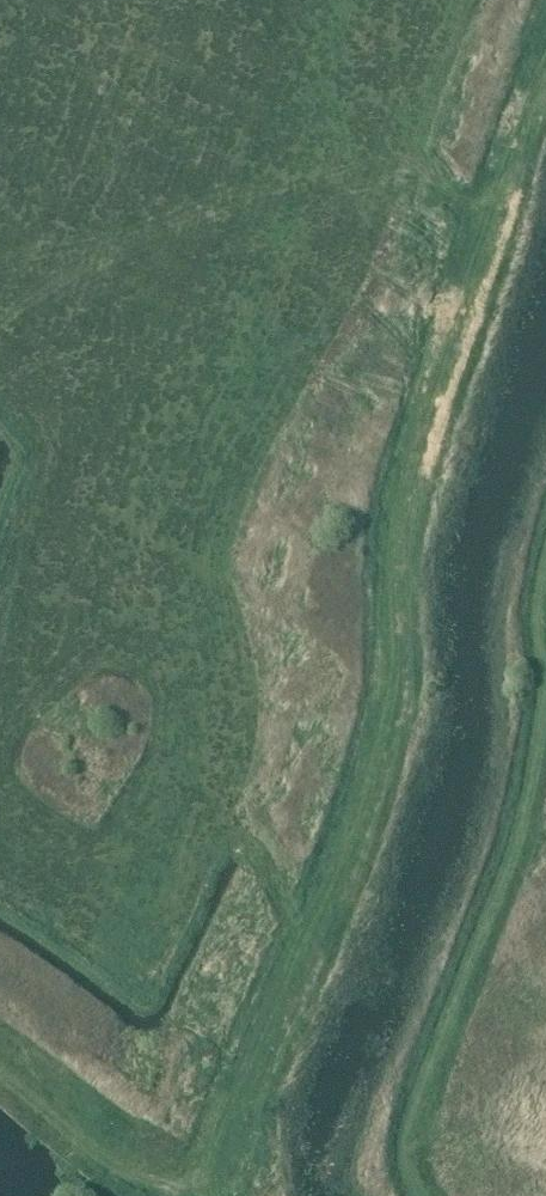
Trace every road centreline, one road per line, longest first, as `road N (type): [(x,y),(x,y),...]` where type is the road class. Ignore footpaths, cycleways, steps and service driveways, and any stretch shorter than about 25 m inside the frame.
road 1 (track): [(545,61),(508,138),(428,365),(392,526),(395,709),(228,1139),(218,1195)]
road 2 (track): [(427,1195),(409,1172),(408,1132),(513,853),(544,680),(533,633),(545,556)]

